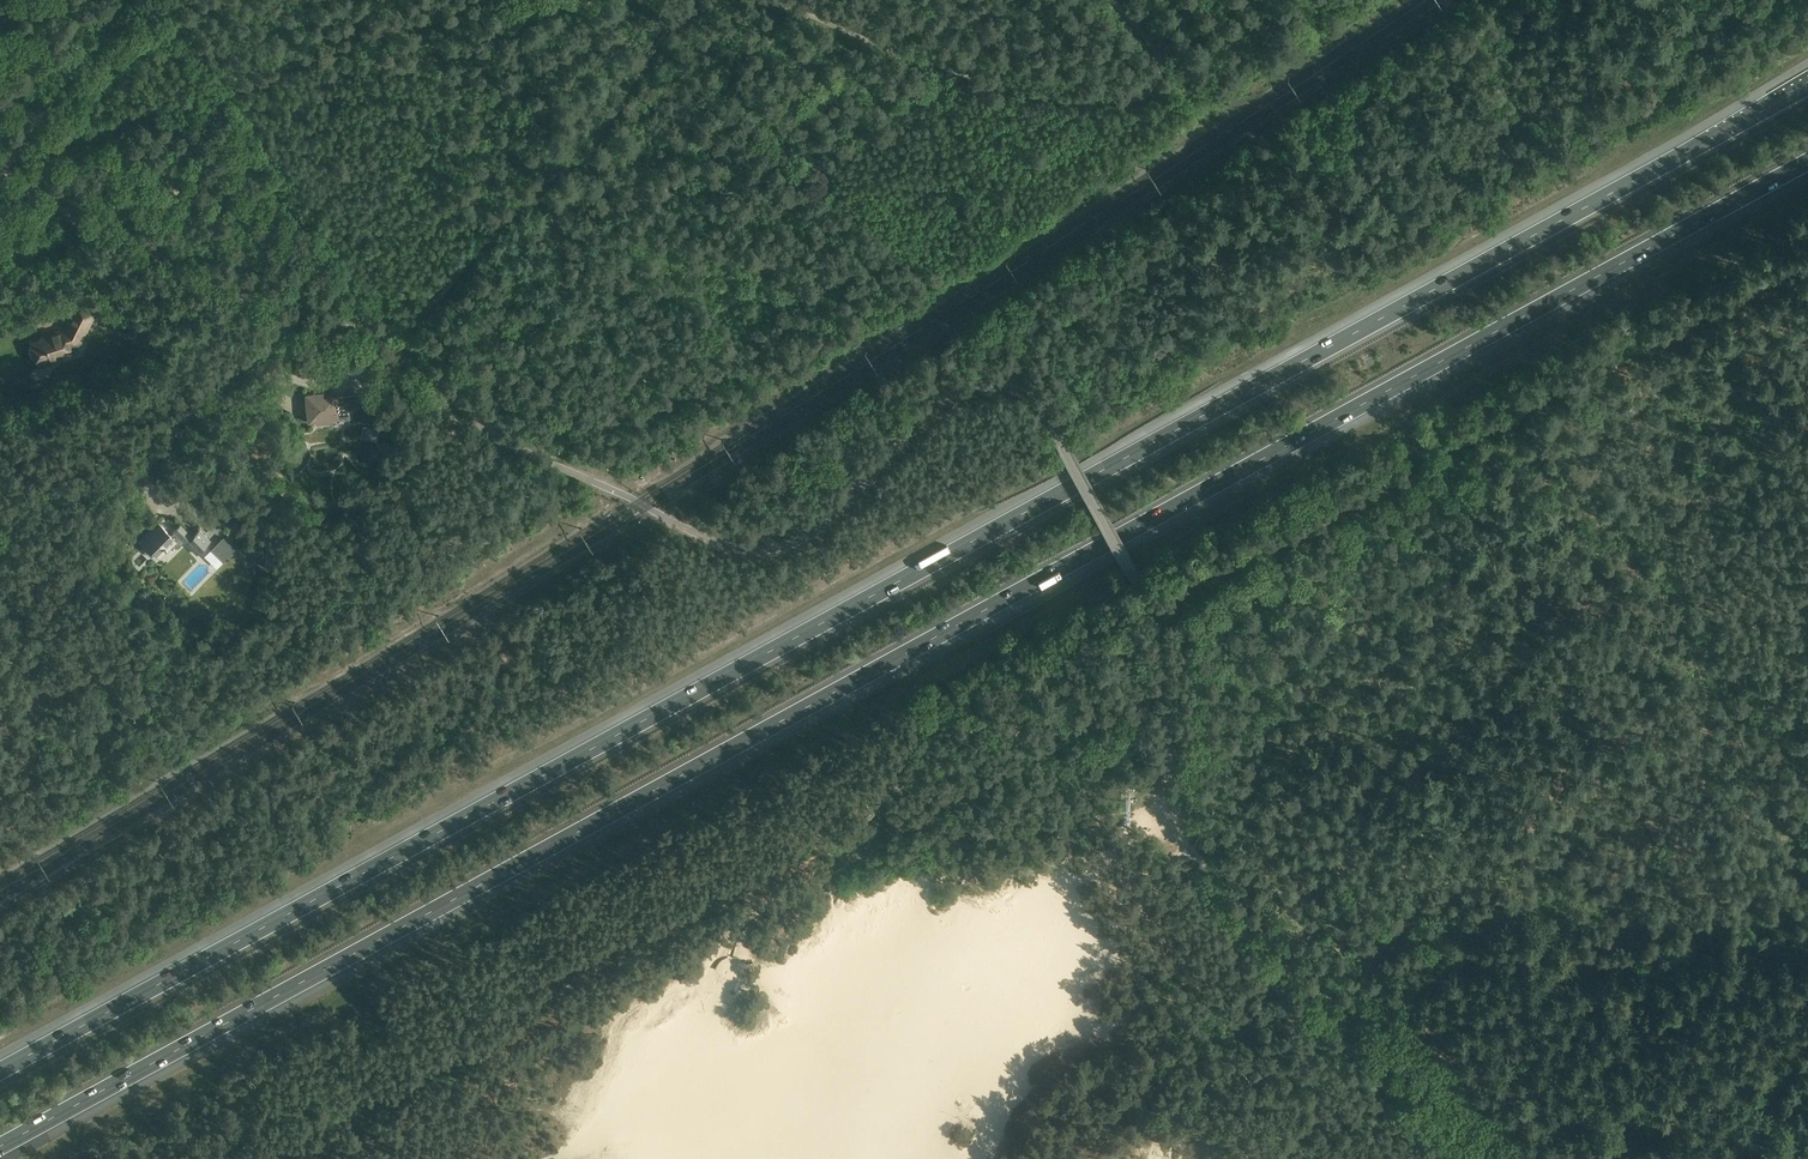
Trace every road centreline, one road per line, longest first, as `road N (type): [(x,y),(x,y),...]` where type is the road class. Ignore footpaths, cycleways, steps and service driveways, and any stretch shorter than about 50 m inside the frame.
road 1 (motorway): [(0,1151),(1807,162)]
road 2 (motorway): [(1807,86),(0,1070)]
road 3 (unclassified): [(1192,851),(1181,844),(1169,790),(1164,660),(1155,618),(1057,432),(1020,391),(988,385),(959,391),(814,533),(774,548),(739,548),(489,427),(379,334),(296,324),(92,224)]
road 4 (track): [(765,0),(1036,95),(1141,97),(1154,88),(1160,60),(1110,0)]
road 5 (track): [(53,145),(489,0)]
road 6 (track): [(690,0),(597,138),(512,208),(401,345)]
road 7 (track): [(373,332),(147,0)]
road 8 (track): [(556,1158),(868,1042)]
road 9 (track): [(1685,617),(1644,420),(1649,402)]
road 10 (track): [(0,167),(136,0)]
road 11 (track): [(1685,617),(1807,774)]
road 12 (track): [(1807,285),(1768,329),(1649,402)]
road 13 (track): [(1674,1158),(1699,1113),(1748,1056),(1807,1031)]

